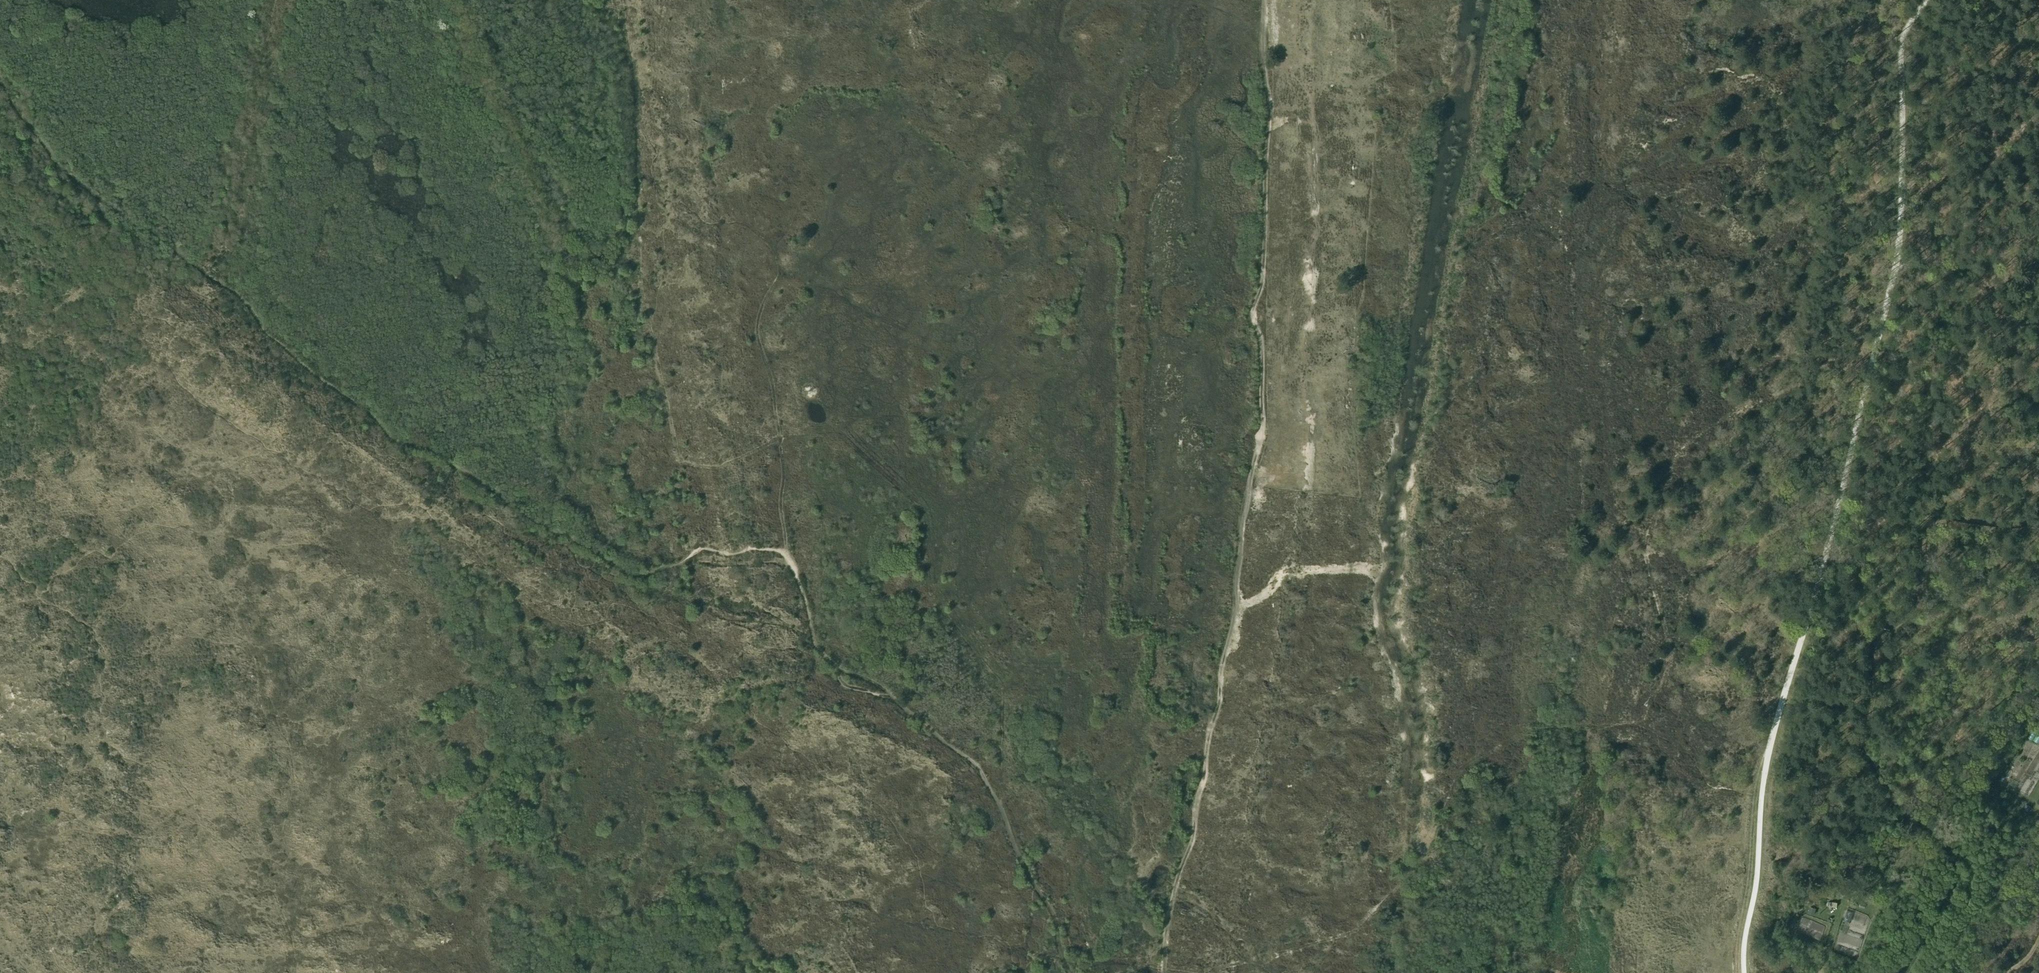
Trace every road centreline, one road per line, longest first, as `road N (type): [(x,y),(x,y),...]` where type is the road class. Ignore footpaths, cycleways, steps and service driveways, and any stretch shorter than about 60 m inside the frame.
road 1 (track): [(1164,972),(1167,932),(1198,826),(1263,421),(1254,302),(1263,280),(1264,0)]
road 2 (track): [(1897,255),(2038,252)]

